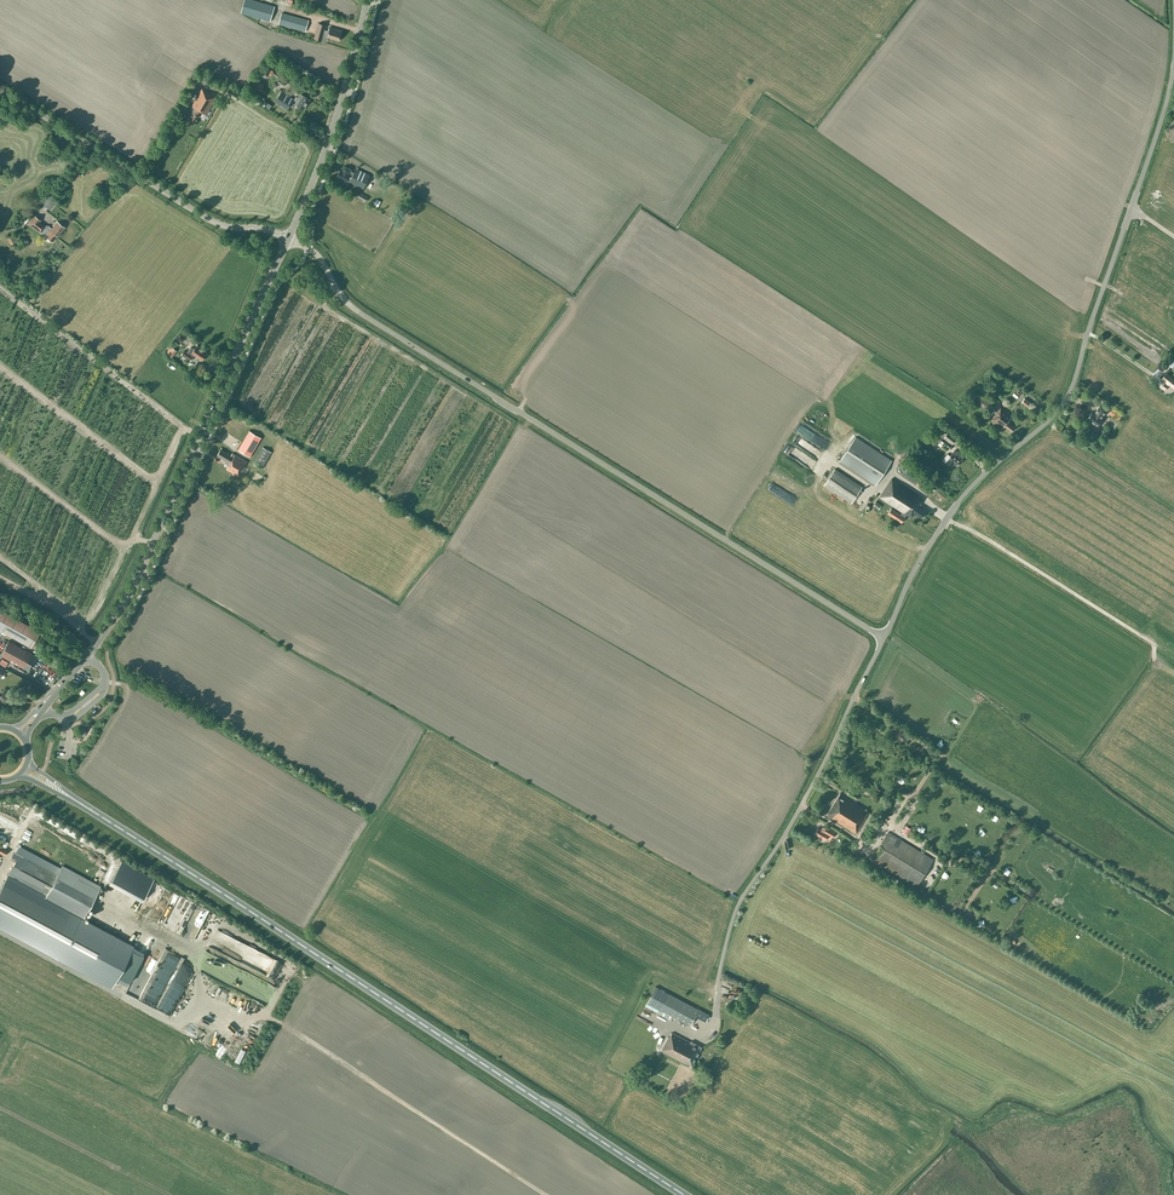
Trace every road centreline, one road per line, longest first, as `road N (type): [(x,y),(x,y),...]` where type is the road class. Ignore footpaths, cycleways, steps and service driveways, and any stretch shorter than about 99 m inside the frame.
road 1 (trunk): [(684,1194),(71,798)]
road 2 (unclassified): [(882,639),(361,316),(316,255),(288,238)]
road 3 (unclassified): [(882,639),(928,546),(970,485),(1070,397),(1161,125),(1173,63)]
road 4 (tertiary): [(41,709),(128,594),(288,238)]
road 5 (unclassified): [(718,1020),(720,965),(737,905),(816,778),(882,639)]
road 6 (unclassified): [(288,238),(206,217),(0,87)]
road 7 (tertiary): [(288,238),(321,165),(369,0)]
road 8 (track): [(1031,895),(1173,978)]

